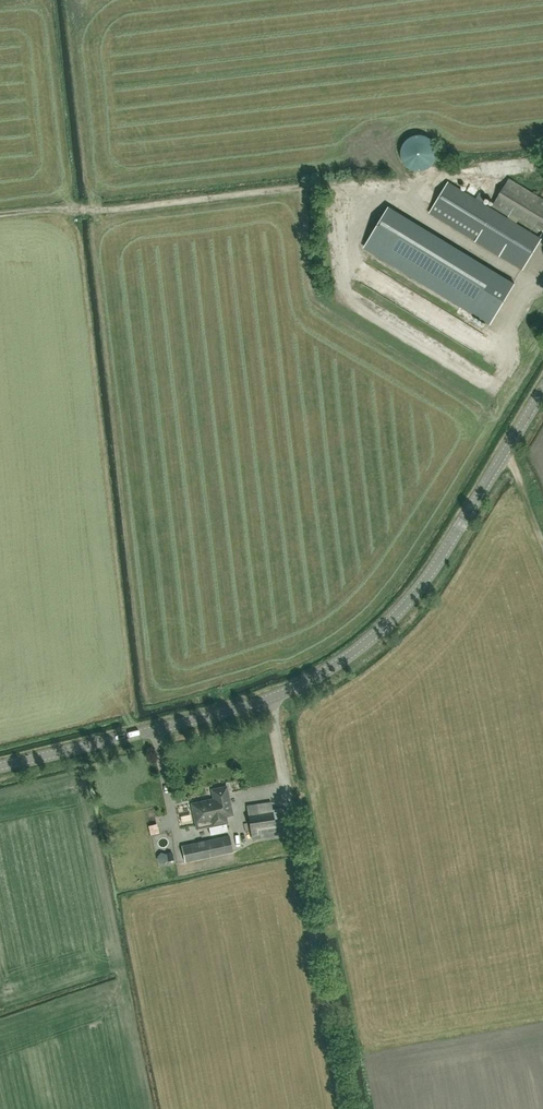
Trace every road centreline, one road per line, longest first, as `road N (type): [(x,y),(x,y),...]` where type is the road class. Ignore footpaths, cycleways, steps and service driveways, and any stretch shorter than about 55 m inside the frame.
road 1 (tertiary): [(0,765),(224,712),(302,685),(348,657),(427,578),(542,390)]
road 2 (track): [(349,1108),(288,789)]

